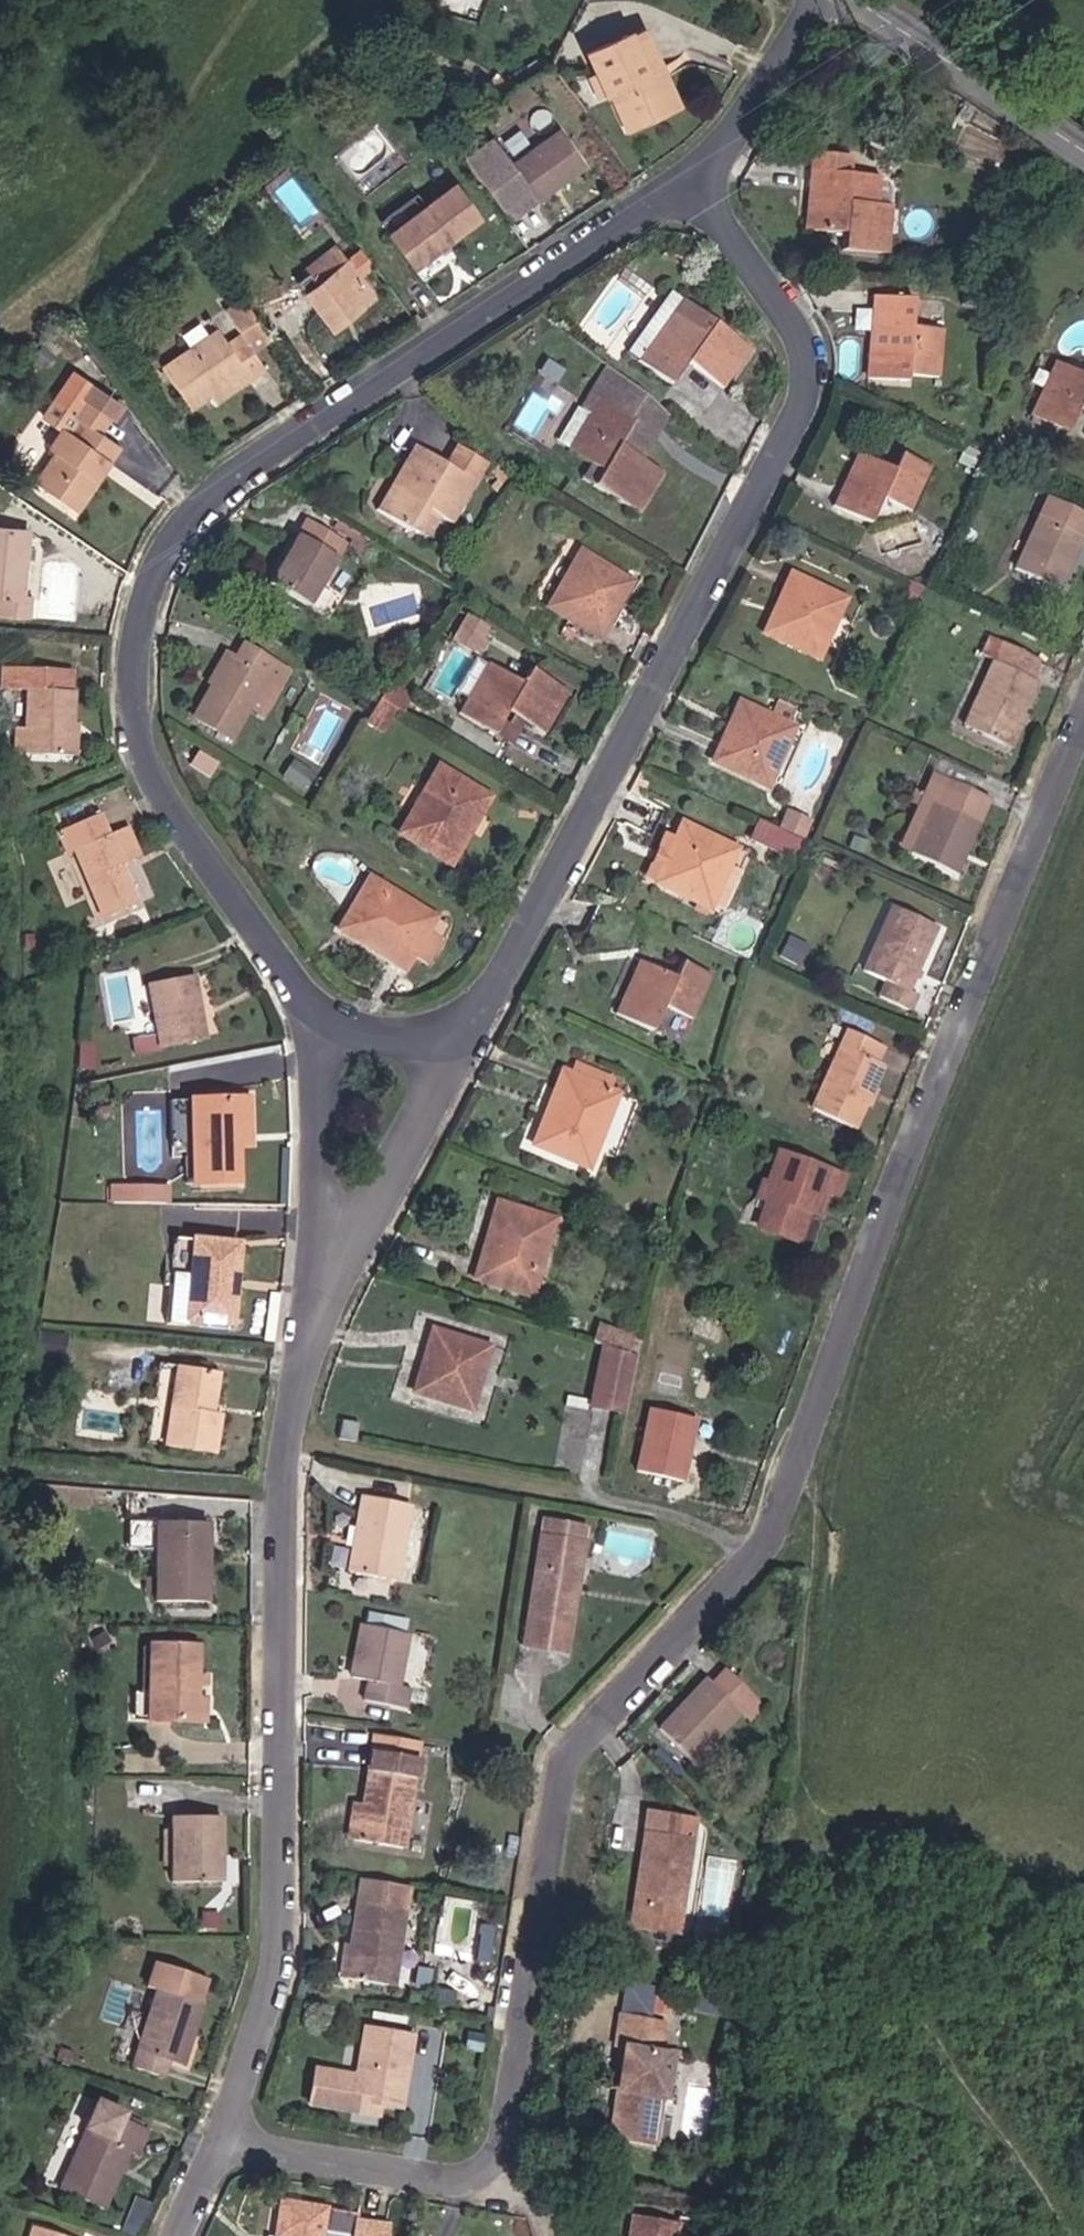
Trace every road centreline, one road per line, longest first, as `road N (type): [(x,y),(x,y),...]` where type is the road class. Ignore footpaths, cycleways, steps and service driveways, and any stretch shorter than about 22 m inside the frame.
road 1 (residential): [(209,2126),(474,2171),(507,2139),(563,1735),(778,1530),(1083,736)]
road 2 (residential): [(690,191),(197,507),(153,578),(138,701),(204,869),(336,1025)]
road 3 (residential): [(690,191),(806,353),(801,412),(471,1021)]
road 4 (residential): [(320,1297),(265,1661),(286,1901),(209,2126)]
road 5 (residential): [(471,1021),(320,1297)]
road 6 (residential): [(336,1025),(320,1297)]
road 7 (secondary): [(1083,149),(862,0)]
road 8 (residential): [(818,0),(690,191)]
road 9 (residential): [(471,1021),(336,1025)]

